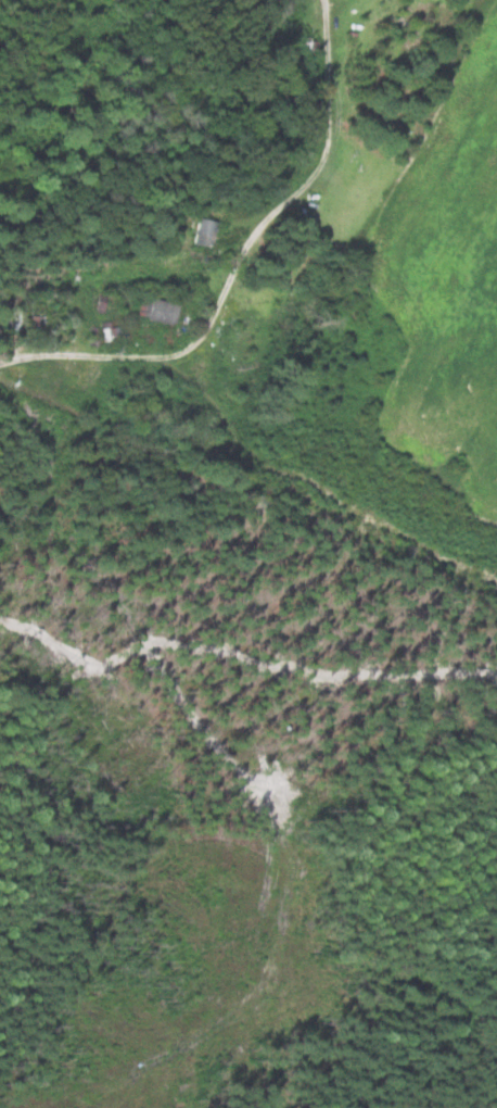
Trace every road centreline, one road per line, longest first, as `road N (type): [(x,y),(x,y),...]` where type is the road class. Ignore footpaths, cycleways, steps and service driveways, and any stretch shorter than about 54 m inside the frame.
road 1 (residential): [(0,334),(160,370),(194,361),(393,0)]

